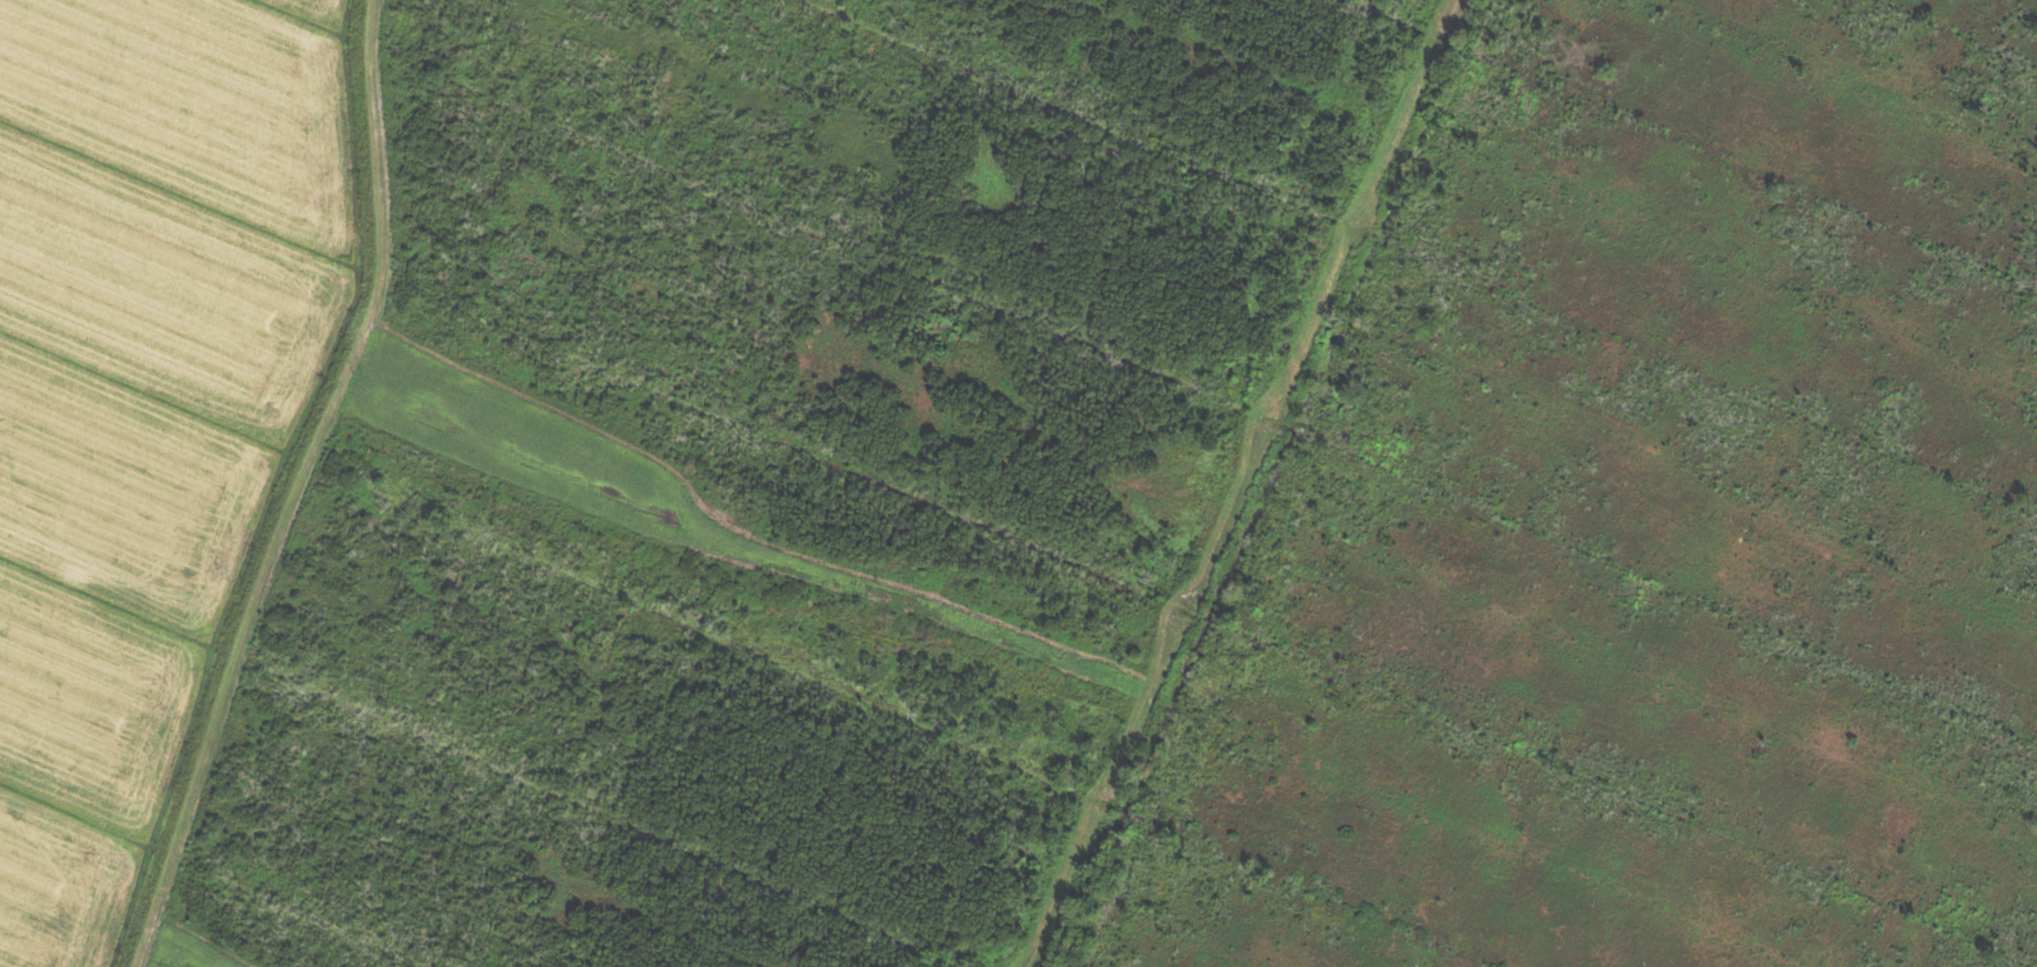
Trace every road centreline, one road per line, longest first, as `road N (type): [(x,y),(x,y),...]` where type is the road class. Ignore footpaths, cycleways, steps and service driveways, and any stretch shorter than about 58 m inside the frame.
road 1 (track): [(1027,966),(1458,0)]

